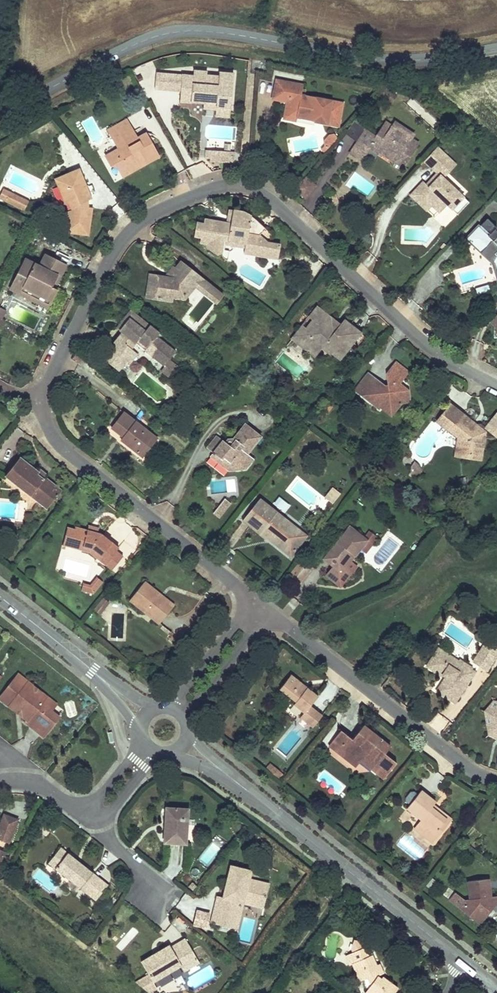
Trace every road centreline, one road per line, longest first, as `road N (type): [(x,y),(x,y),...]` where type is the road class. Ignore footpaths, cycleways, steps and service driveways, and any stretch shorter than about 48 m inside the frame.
road 1 (residential): [(496,388),(412,334),(274,204),(225,186),(153,215),(126,237),(43,402)]
road 2 (tertiary): [(496,50),(382,60),(182,32),(120,52),(0,118)]
road 3 (secondary): [(237,783),(471,969)]
road 4 (residential): [(43,402),(46,423),(67,453),(254,599)]
road 5 (residential): [(270,612),(469,771),(496,781)]
road 6 (residential): [(187,721),(270,612)]
road 7 (residential): [(254,599),(171,707)]

